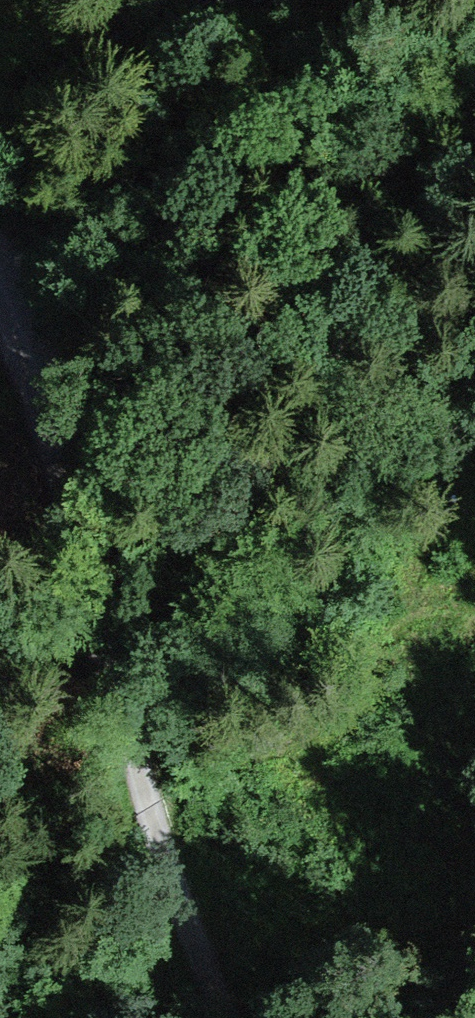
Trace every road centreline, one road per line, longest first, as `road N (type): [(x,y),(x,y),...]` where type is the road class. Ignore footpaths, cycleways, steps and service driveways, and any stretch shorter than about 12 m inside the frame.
road 1 (track): [(0,297),(32,368),(159,837),(229,1017)]
road 2 (track): [(295,23),(270,98),(0,272)]

